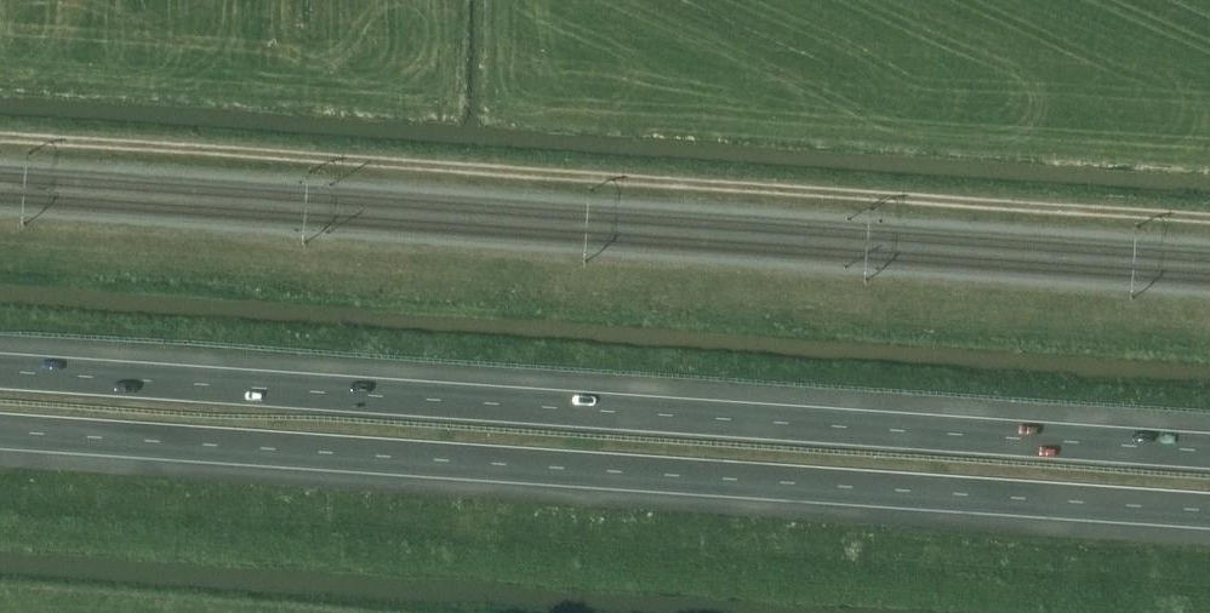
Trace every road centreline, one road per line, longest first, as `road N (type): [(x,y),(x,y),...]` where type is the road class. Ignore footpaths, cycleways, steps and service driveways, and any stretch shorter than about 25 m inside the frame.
road 1 (motorway): [(1209,454),(0,374)]
road 2 (motorway): [(0,432),(1209,512)]

